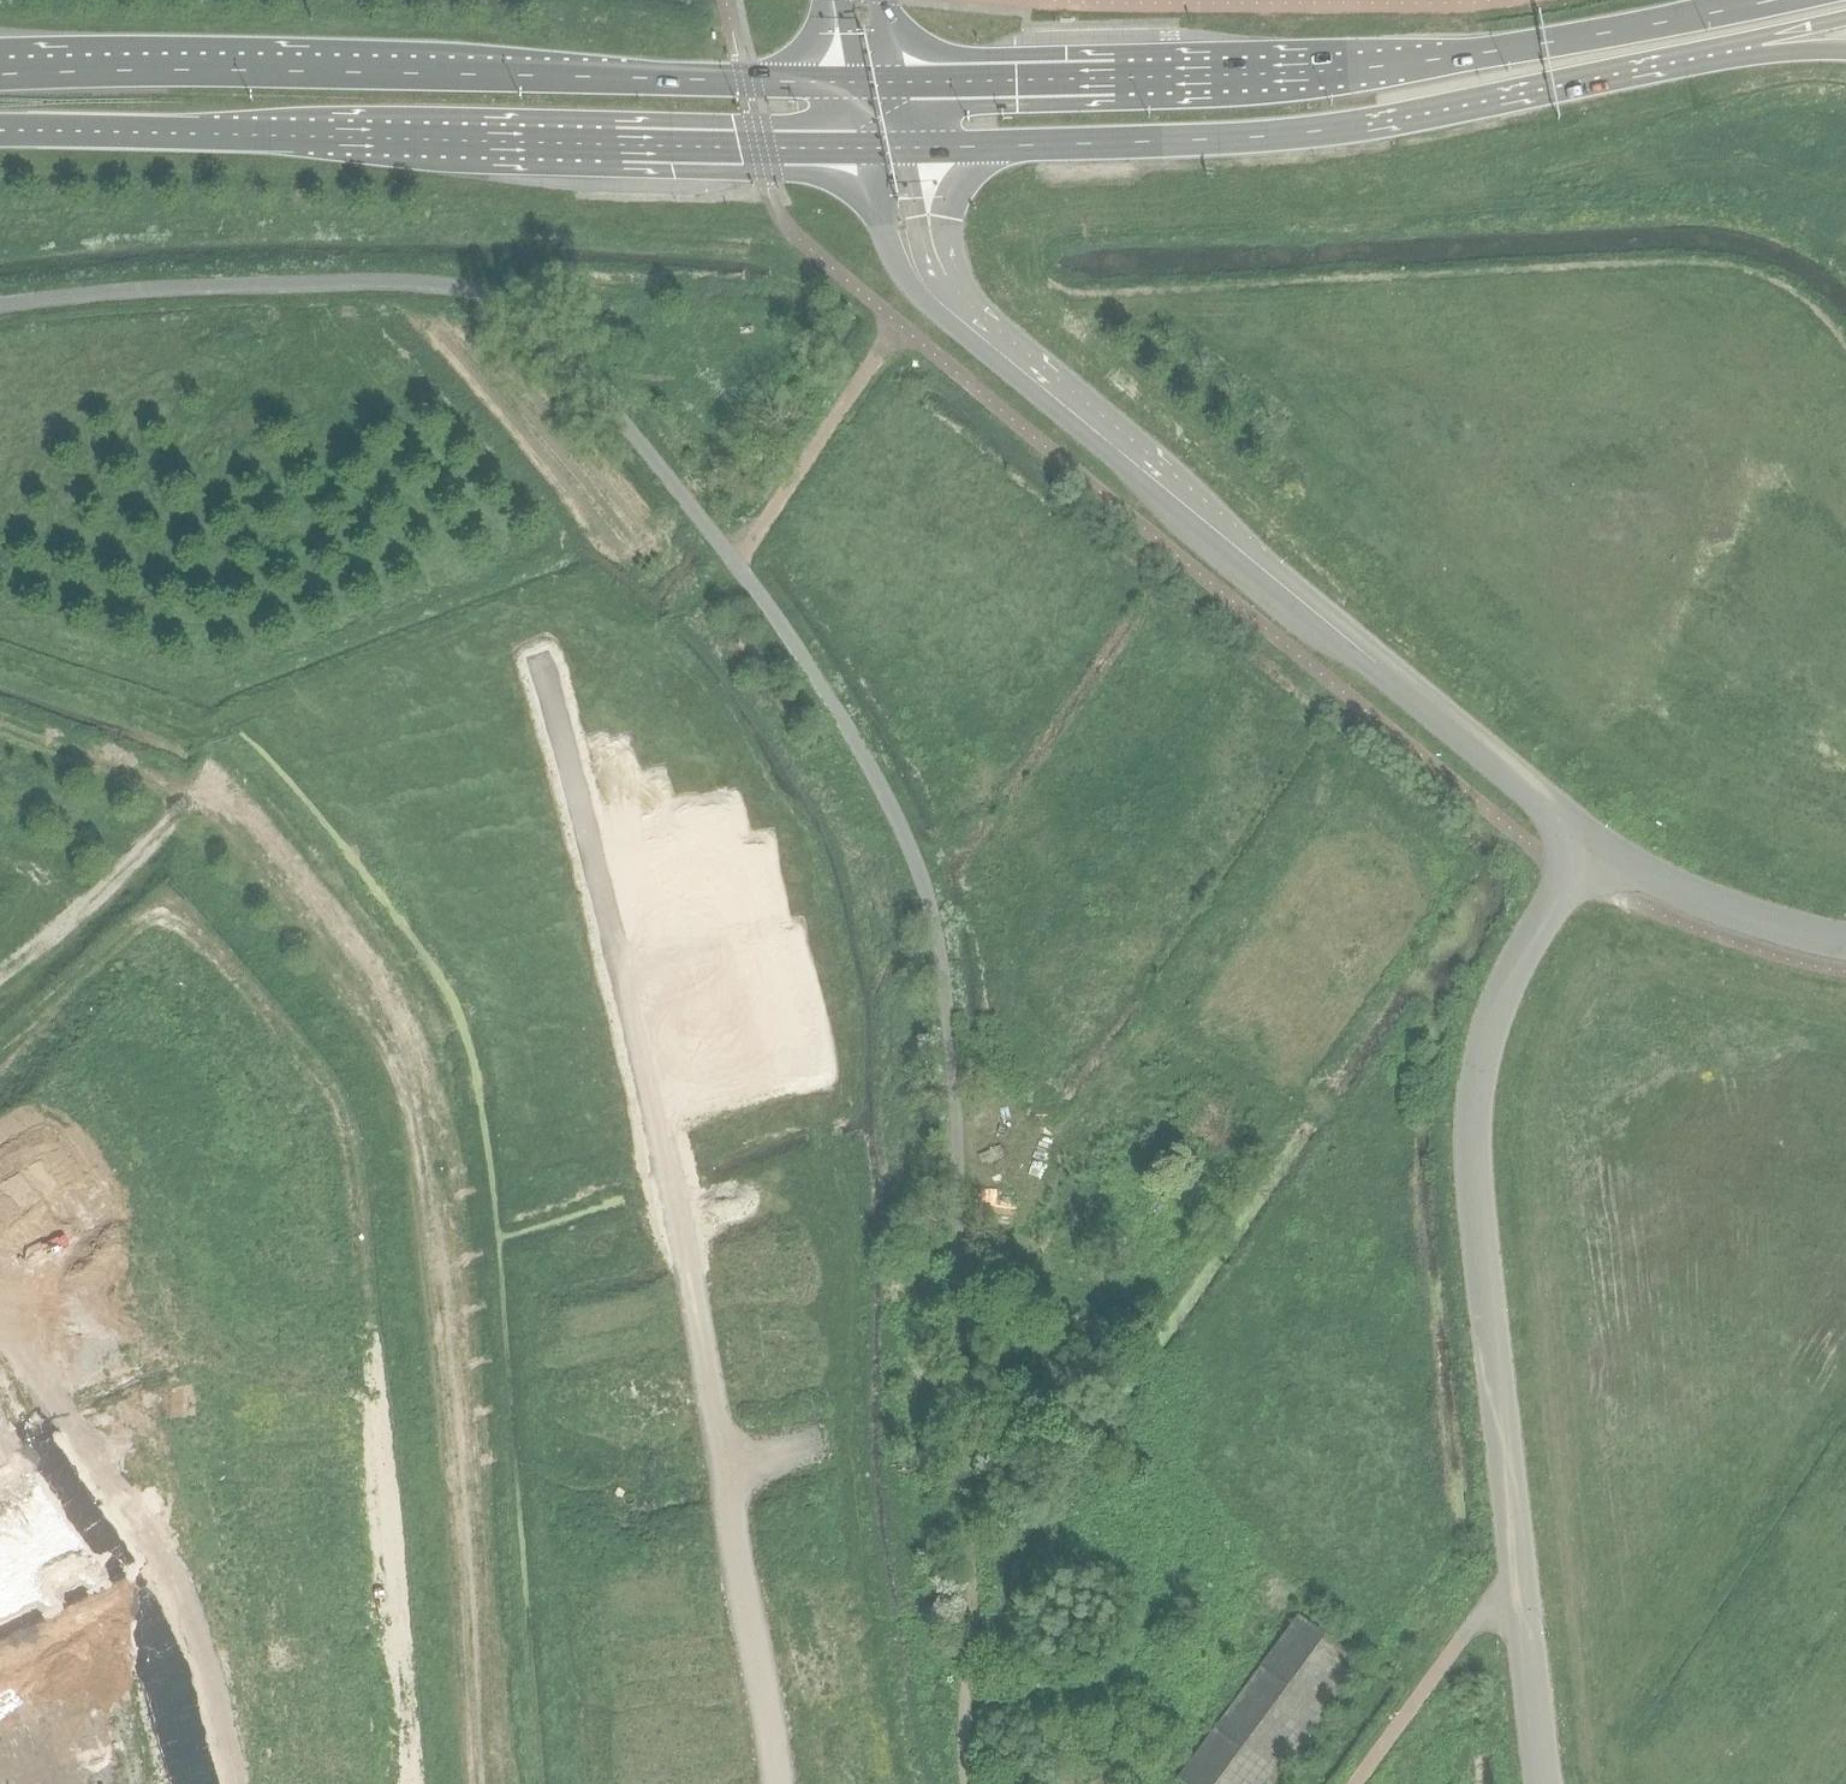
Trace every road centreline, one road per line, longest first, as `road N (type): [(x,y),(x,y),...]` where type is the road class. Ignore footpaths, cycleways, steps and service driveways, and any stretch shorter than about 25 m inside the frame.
road 1 (unclassified): [(967,1783),(972,1603),(947,1006),(913,856),(820,683),(587,381),(527,324),(478,296),(417,283),(202,288),(0,307)]
road 2 (trunk): [(902,140),(1318,124),(1762,36)]
road 3 (trunk): [(1751,11),(1363,70),(889,83)]
road 4 (trunk): [(0,122),(864,140)]
road 5 (unclassified): [(927,290),(1588,841)]
road 6 (trunk): [(855,83),(266,71),(0,75)]
road 7 (unclassified): [(1588,841),(1502,991),(1473,1094),(1472,1165),(1516,1557)]
road 8 (unclassified): [(1588,841),(1715,909),(1845,944)]
road 9 (unclassified): [(1516,1557),(1355,1783)]
road 10 (track): [(0,1474),(50,1454),(76,1466),(91,1496),(82,1540),(41,1585),(0,1603)]
road 11 (track): [(729,1558),(773,1783)]
road 12 (unclassified): [(1516,1557),(1542,1783)]
road 13 (unclassified): [(864,140),(884,231),(927,290)]
road 14 (unclassified): [(927,290),(902,140)]

